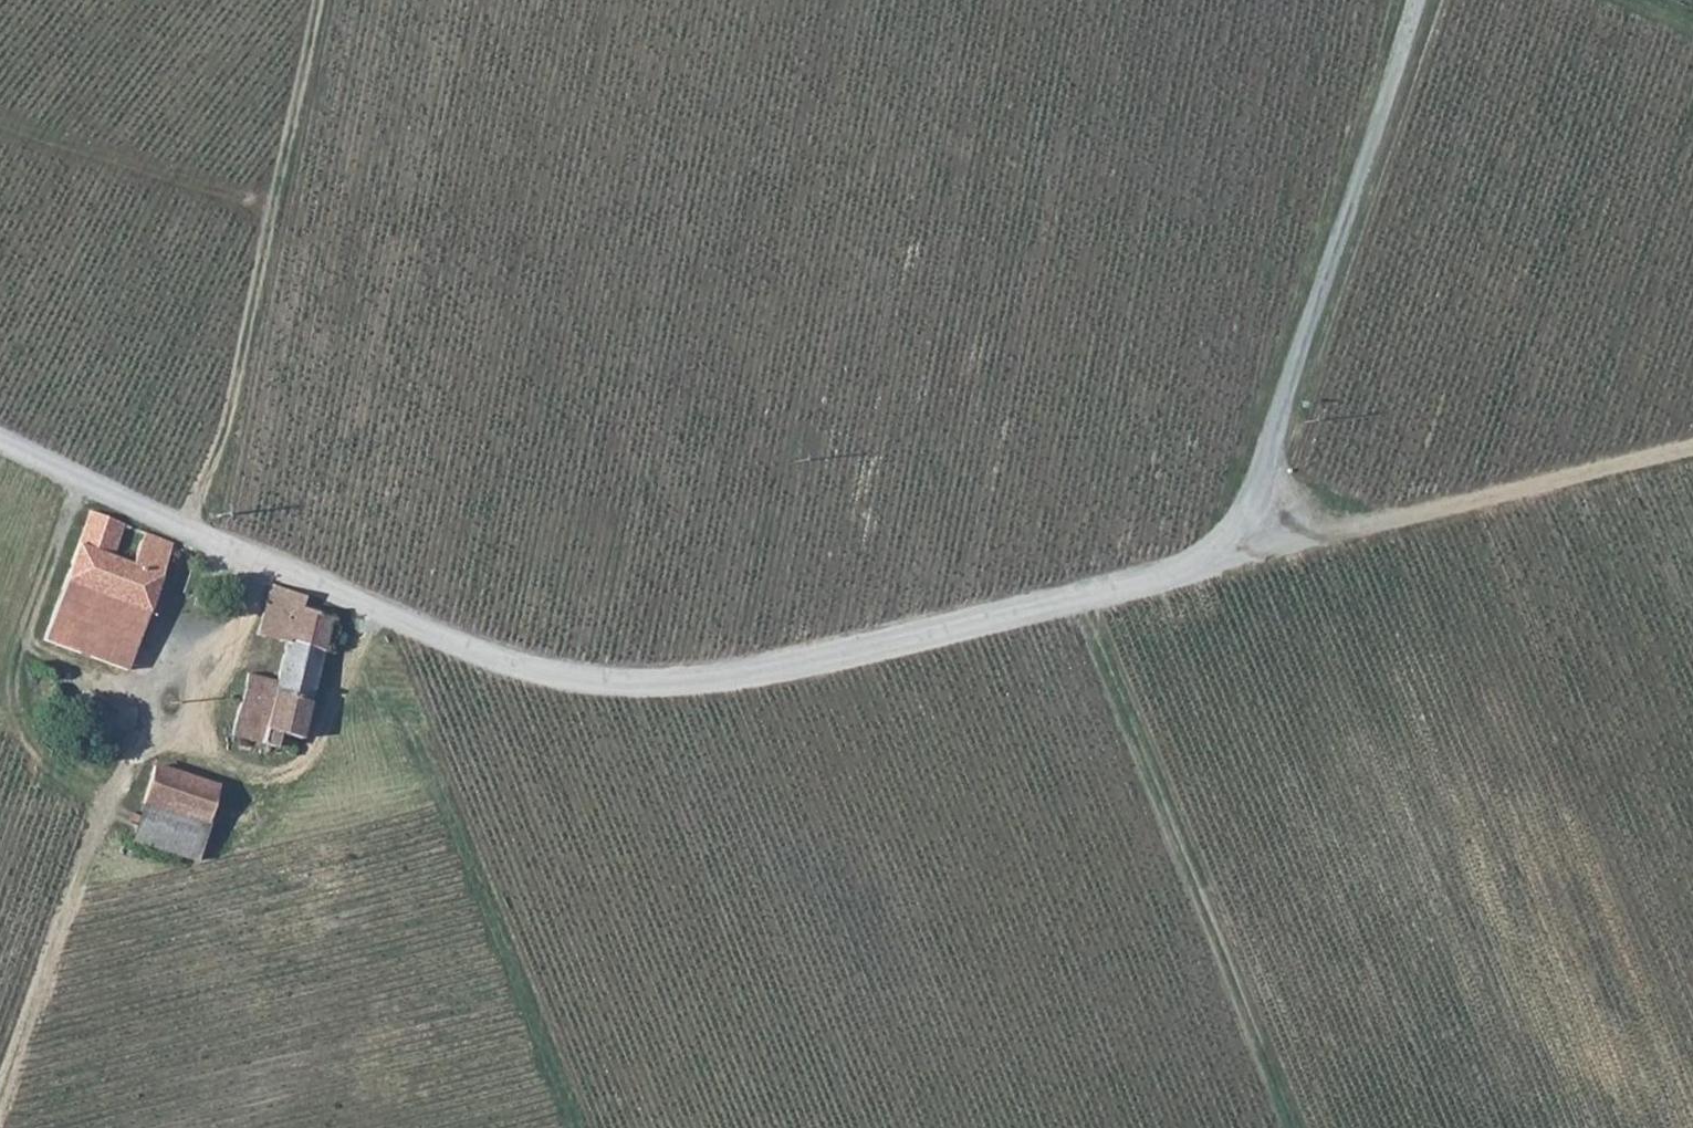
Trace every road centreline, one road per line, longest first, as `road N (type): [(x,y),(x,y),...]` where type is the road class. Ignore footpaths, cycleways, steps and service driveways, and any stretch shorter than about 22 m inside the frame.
road 1 (unclassified): [(1419,0),(1257,482),(1226,541),(1159,580),(754,676),(666,686),(571,679),(457,649),(0,447)]
road 2 (track): [(369,611),(568,1127)]
road 3 (track): [(1242,509),(1336,537),(1692,454)]
road 4 (track): [(369,611),(288,812),(246,852),(75,886)]
road 5 (track): [(0,1099),(101,812)]

